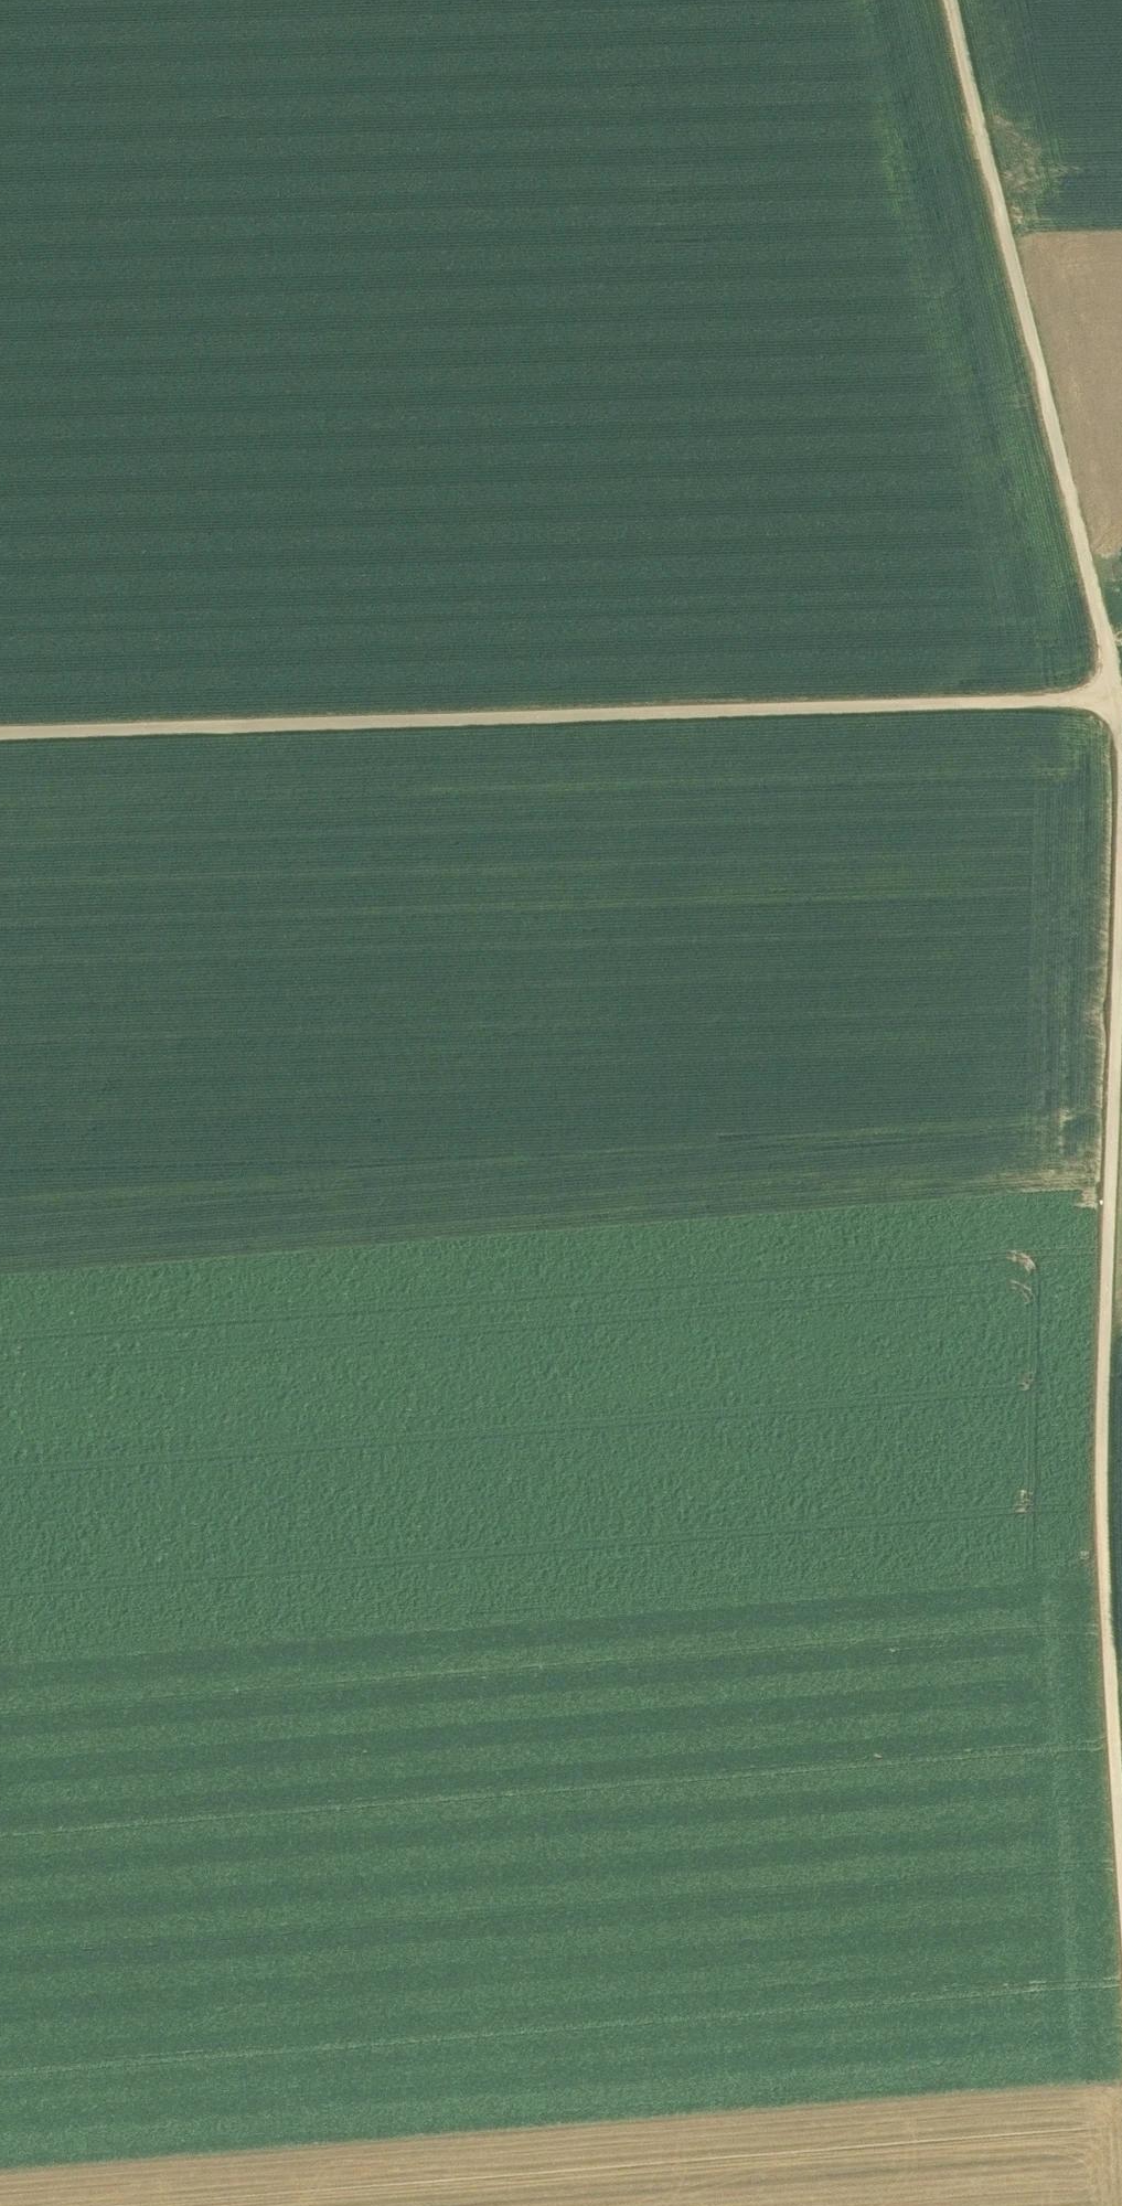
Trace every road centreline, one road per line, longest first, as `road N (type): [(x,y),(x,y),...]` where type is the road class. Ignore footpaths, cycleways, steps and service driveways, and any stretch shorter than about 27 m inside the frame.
road 1 (track): [(0,744),(1121,713)]
road 2 (track): [(964,0),(1121,654)]
road 3 (track): [(1121,1342),(1121,1625)]

